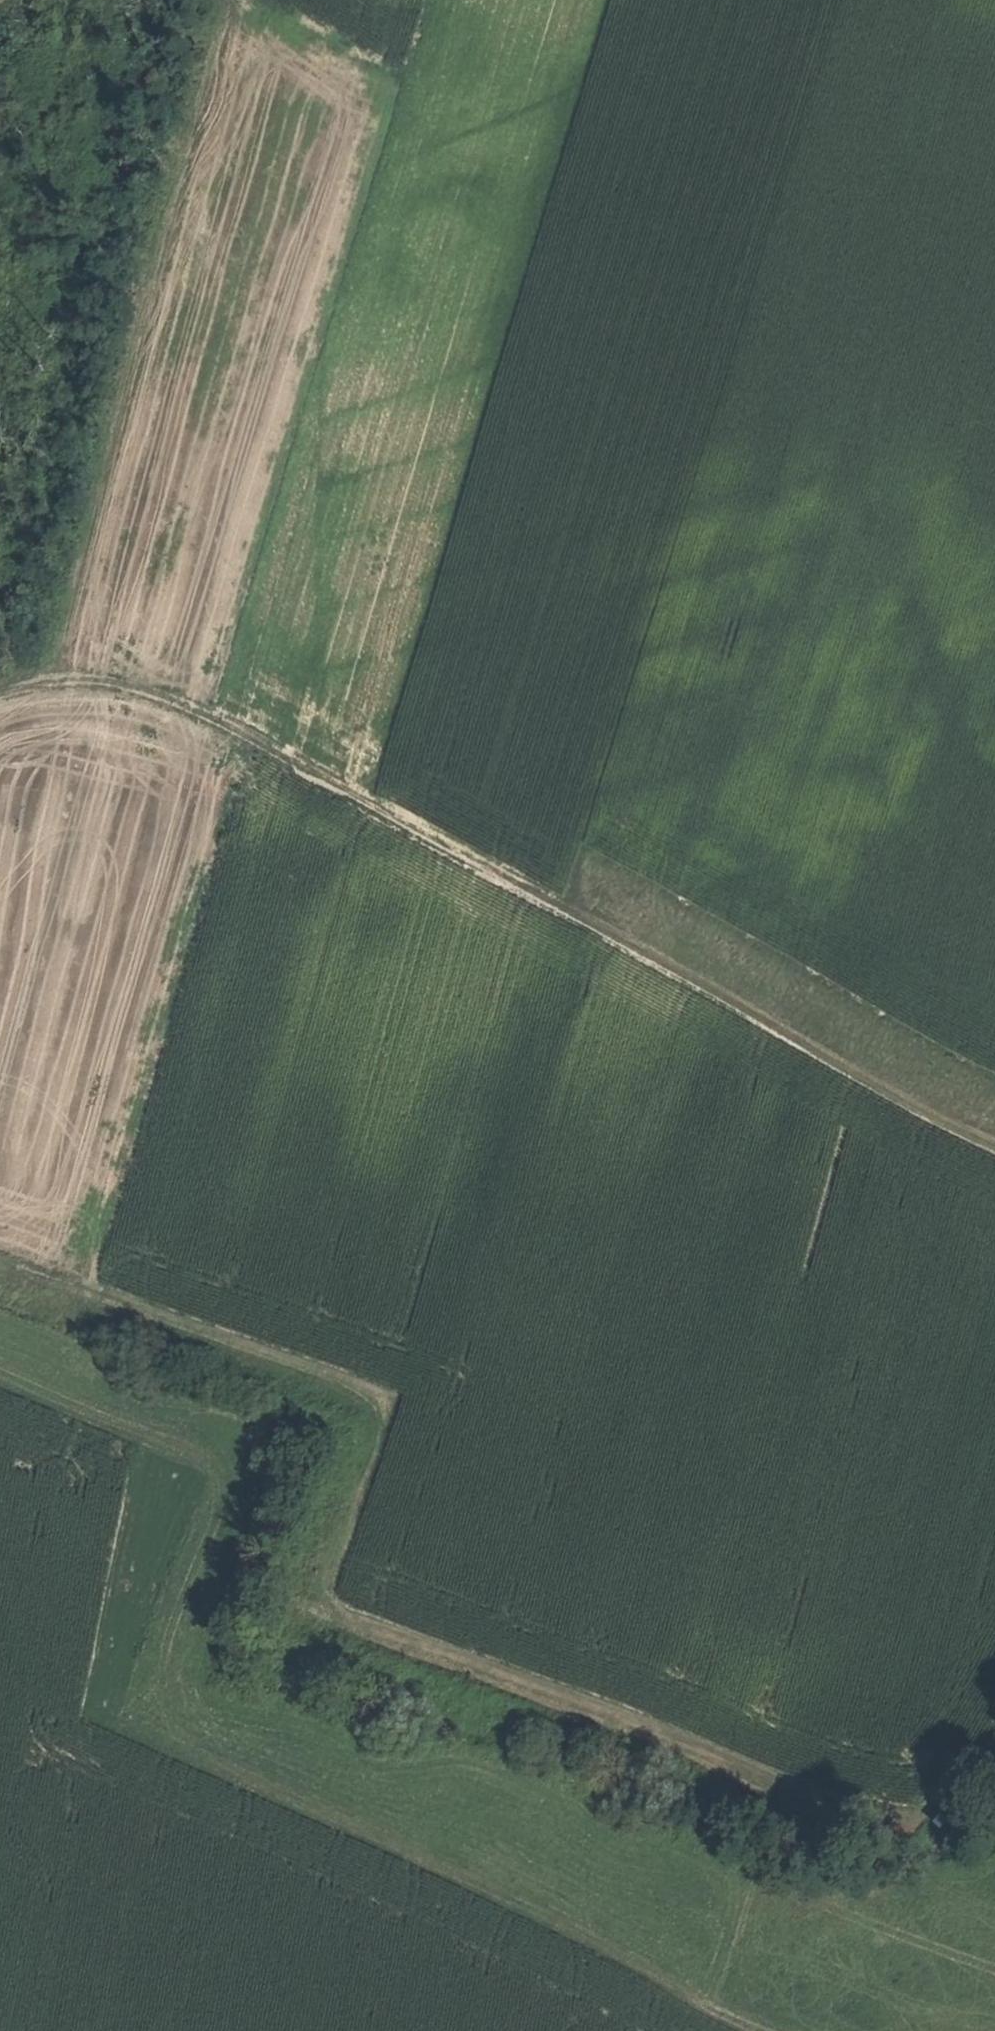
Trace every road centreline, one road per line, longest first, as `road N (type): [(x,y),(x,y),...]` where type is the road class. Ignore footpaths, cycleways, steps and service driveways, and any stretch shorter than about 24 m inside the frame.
road 1 (track): [(0,1248),(376,1392),(332,1596),(841,1787),(994,1753)]
road 2 (track): [(0,686),(62,662),(162,687),(994,1160)]

